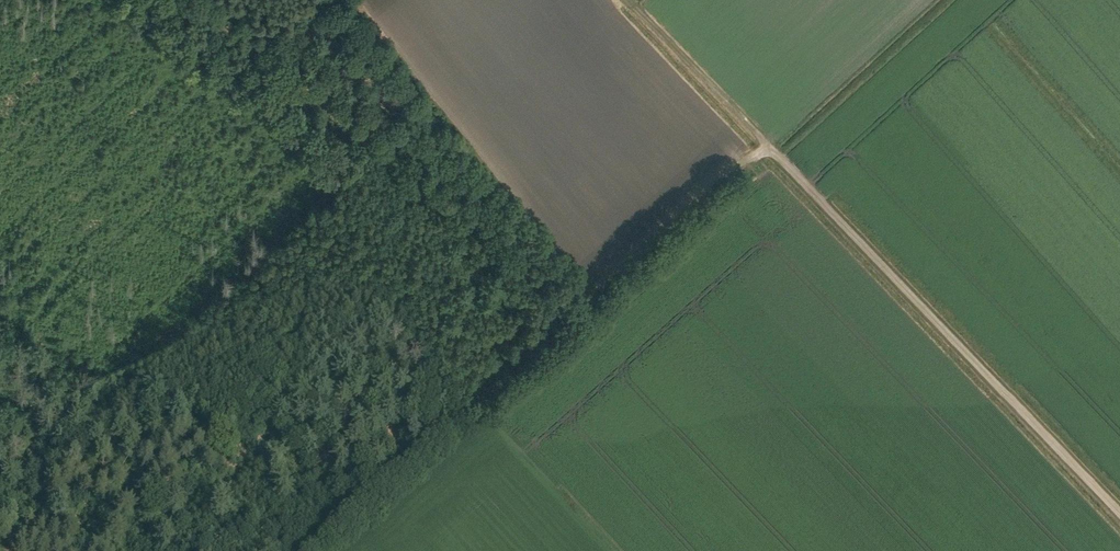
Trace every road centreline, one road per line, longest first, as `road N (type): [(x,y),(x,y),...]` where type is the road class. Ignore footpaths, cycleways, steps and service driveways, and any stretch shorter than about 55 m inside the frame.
road 1 (track): [(313,550),(747,157),(769,147),(1119,513)]
road 2 (track): [(769,147),(628,0)]

